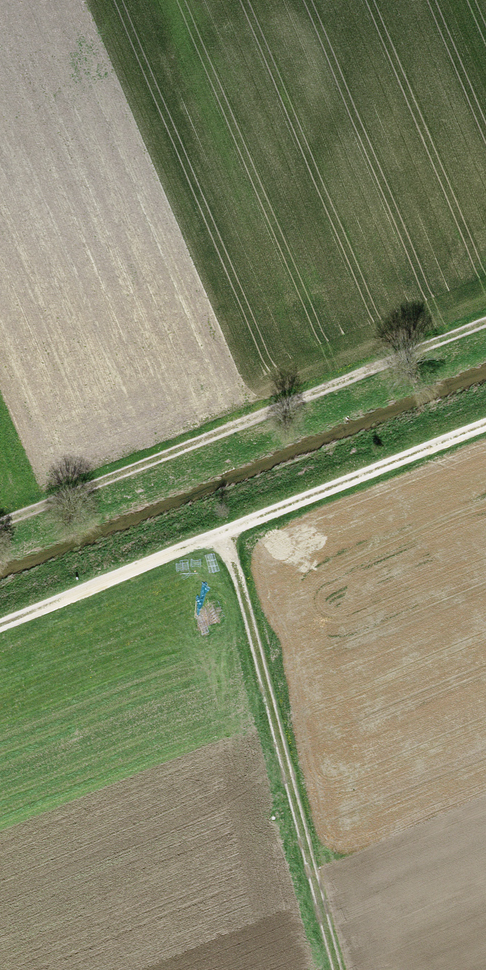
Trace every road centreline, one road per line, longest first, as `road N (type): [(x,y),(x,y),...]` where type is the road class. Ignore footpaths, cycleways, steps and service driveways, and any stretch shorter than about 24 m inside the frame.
road 1 (track): [(485,427),(0,629)]
road 2 (track): [(0,520),(485,320)]
road 3 (track): [(338,969),(227,534)]

